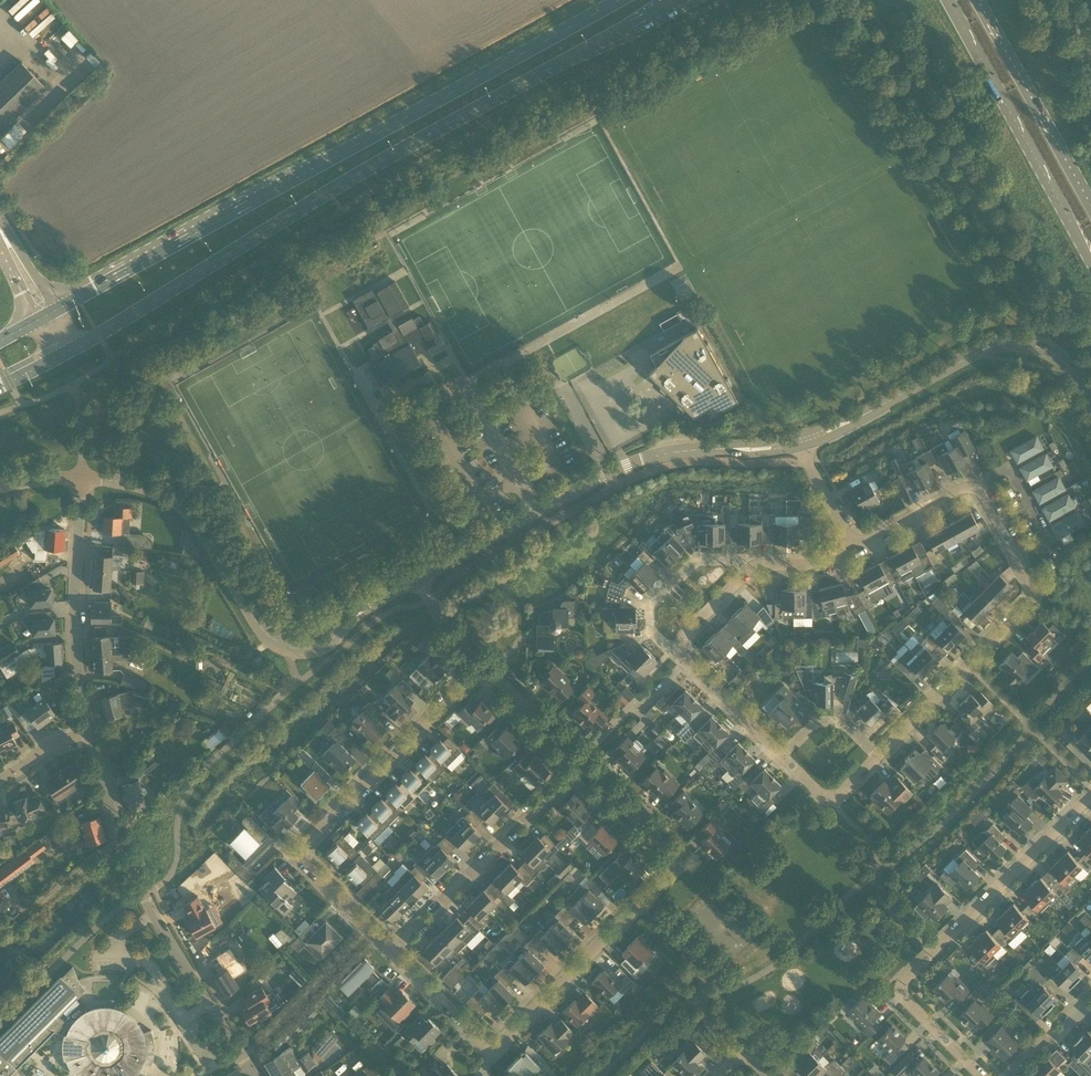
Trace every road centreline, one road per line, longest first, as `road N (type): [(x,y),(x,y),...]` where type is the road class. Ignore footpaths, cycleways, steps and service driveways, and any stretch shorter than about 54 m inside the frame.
road 1 (primary): [(65,354),(314,201),(677,0)]
road 2 (primary): [(616,0),(59,308)]
road 3 (residential): [(582,767),(662,853),(479,1053),(390,948)]
road 4 (residential): [(1090,784),(899,975),(903,999),(978,1075)]
road 5 (residential): [(390,948),(302,859),(303,850),(485,666)]
road 6 (residential): [(253,1075),(140,886),(90,734)]
road 7 (primary): [(946,0),(1090,262)]
road 8 (tertiary): [(289,649),(247,611),(173,498),(126,481),(82,479)]
road 9 (tertiary): [(482,543),(655,456),(737,449)]
road 10 (tertiary): [(861,417),(976,353),(1014,343),(1049,352),(1090,403)]
road 11 (residential): [(390,948),(582,767)]
road 12 (residential): [(876,757),(1031,605),(1019,561)]
road 13 (residential): [(90,734),(74,635),(82,479)]
road 14 (primary): [(1090,203),(978,0)]
road 15 (residential): [(679,648),(652,632),(651,608),(699,562),(755,564)]
road 16 (residential): [(1019,561),(1049,546),(1010,470),(974,489)]
road 17 (residential): [(578,762),(632,707),(642,708),(689,666)]
road 18 (residential): [(974,489),(853,549)]
road 19 (residential): [(485,666),(578,762)]
road 20 (residential): [(689,666),(780,756)]
road 21 (residential): [(780,756),(826,797),(845,790),(876,757)]
road 22 (residential): [(780,756),(808,729),(836,723),(876,757)]

